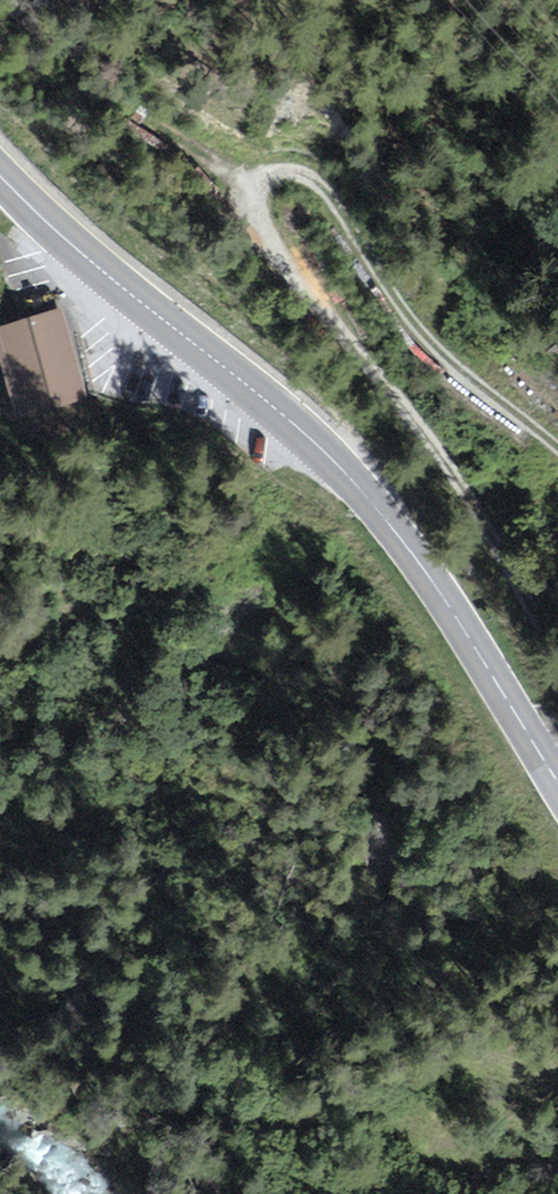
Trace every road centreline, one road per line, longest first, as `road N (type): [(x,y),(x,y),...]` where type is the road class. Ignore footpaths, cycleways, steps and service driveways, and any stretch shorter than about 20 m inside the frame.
road 1 (track): [(557,448),(433,348),(394,303),(307,168),(272,173),(261,198),(277,256),(451,468),(484,518),(557,680)]
road 2 (secondary): [(0,179),(355,484),(436,587),(557,781)]

